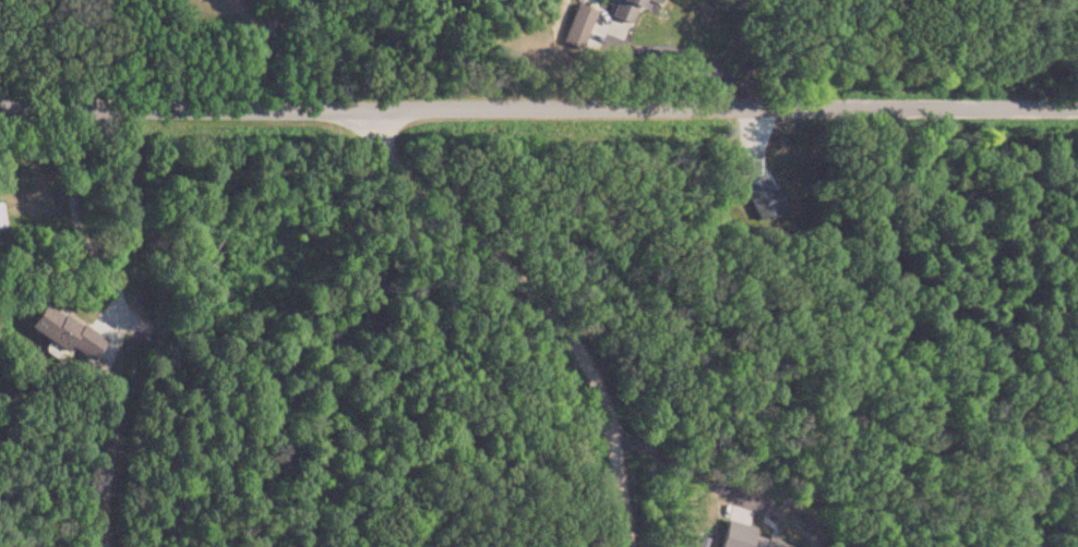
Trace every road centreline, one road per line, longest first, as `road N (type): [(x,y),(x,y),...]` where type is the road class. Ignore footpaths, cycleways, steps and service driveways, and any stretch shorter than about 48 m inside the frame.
road 1 (residential): [(1077,99),(0,103)]
road 2 (residential): [(631,546),(621,393),(550,284),(376,102)]

